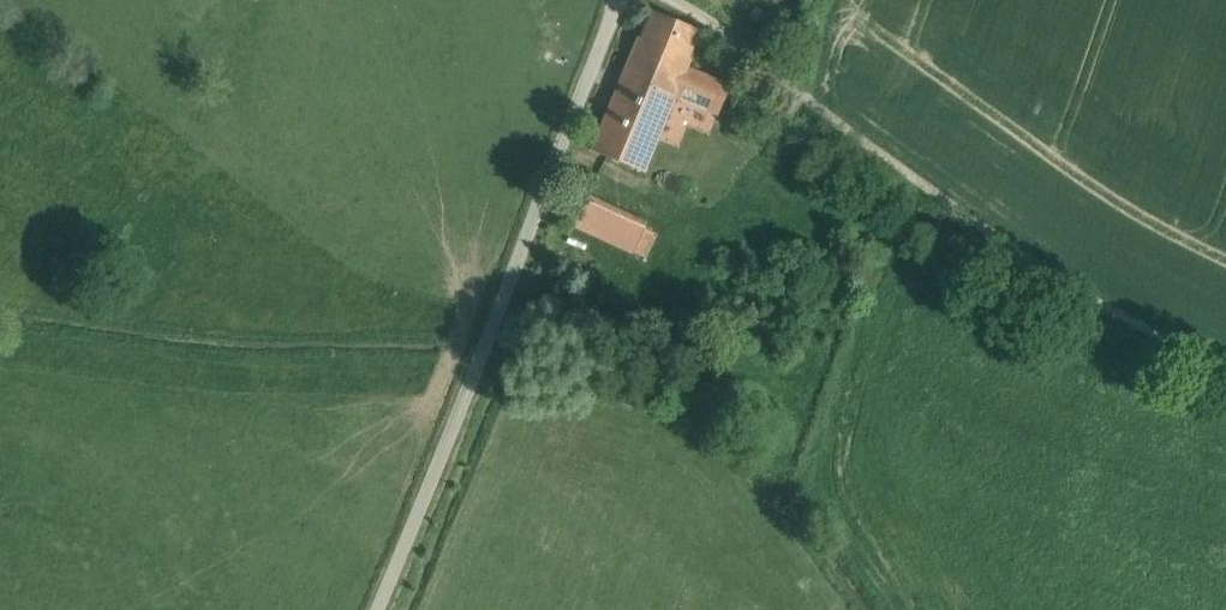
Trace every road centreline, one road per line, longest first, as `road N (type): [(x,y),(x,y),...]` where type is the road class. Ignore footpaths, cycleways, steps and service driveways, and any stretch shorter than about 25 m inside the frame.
road 1 (residential): [(378,609),(617,0)]
road 2 (track): [(1225,382),(1139,350),(892,194)]
road 3 (track): [(673,0),(775,69),(892,194)]

